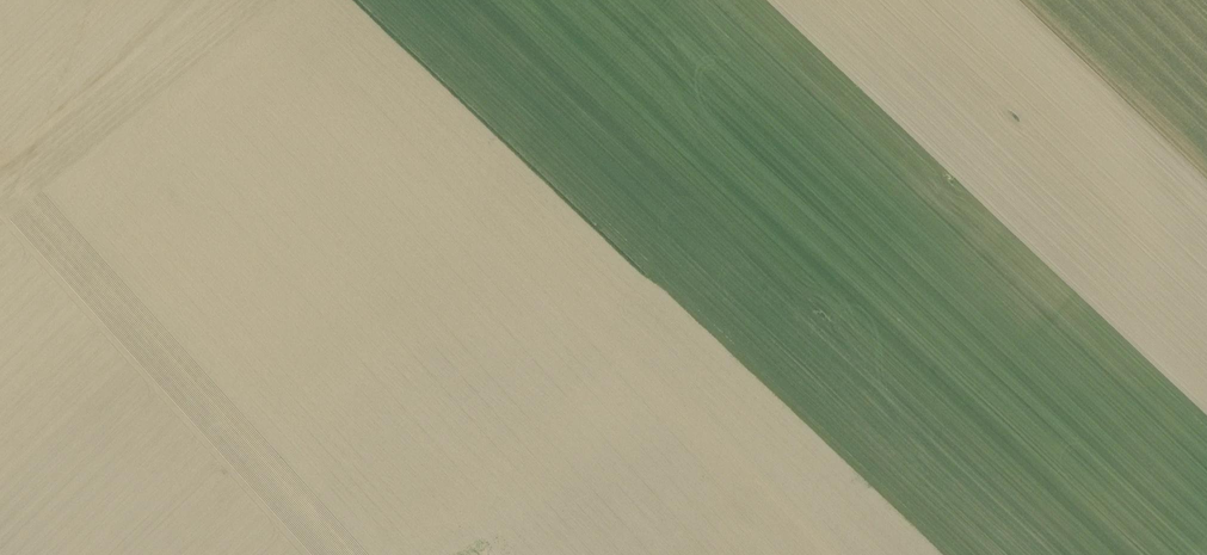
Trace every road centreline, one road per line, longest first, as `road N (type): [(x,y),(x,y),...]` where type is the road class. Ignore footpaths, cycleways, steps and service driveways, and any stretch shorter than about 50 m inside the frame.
road 1 (track): [(0,157),(351,554)]

